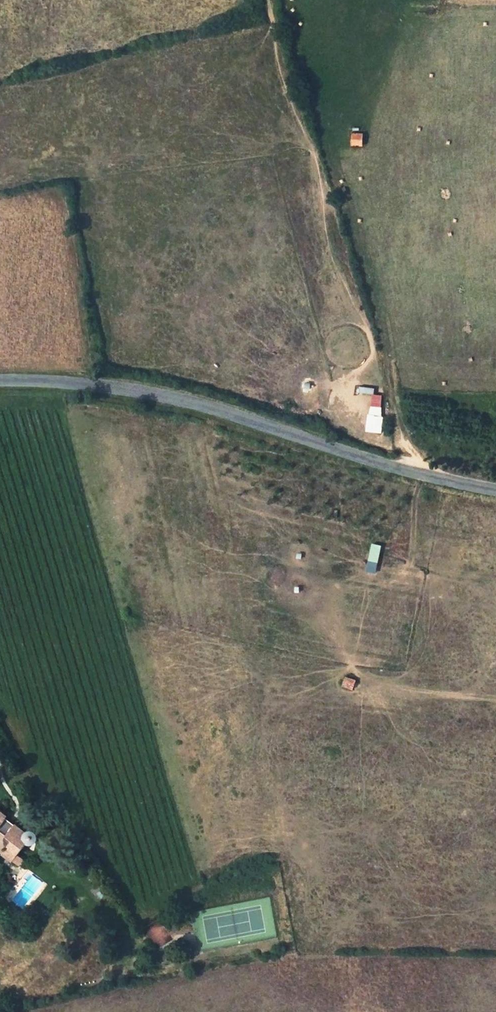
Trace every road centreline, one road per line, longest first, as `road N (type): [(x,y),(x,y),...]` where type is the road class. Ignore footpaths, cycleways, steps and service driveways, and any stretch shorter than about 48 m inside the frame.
road 1 (unclassified): [(0,383),(69,382),(214,405),(495,490)]

